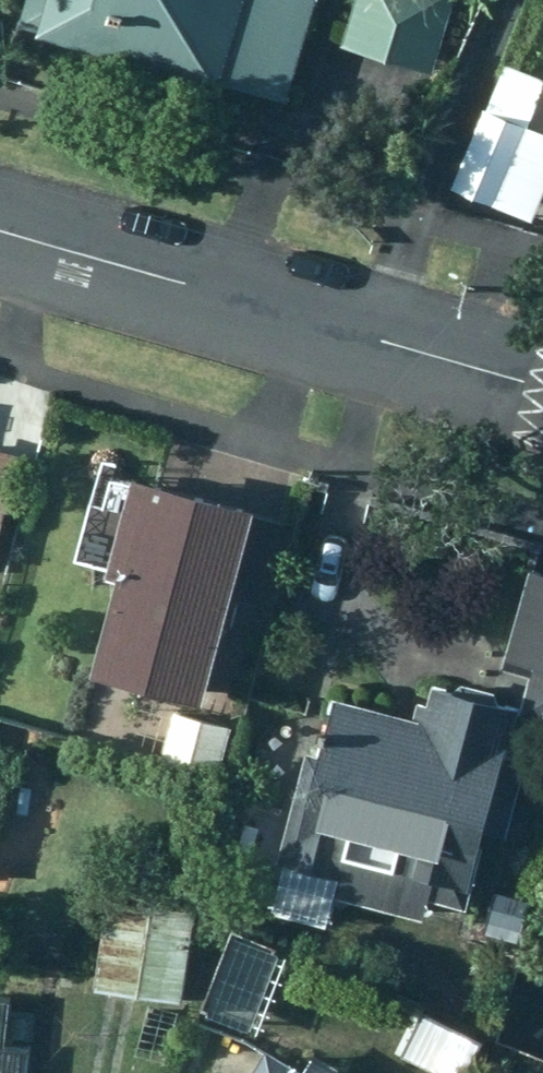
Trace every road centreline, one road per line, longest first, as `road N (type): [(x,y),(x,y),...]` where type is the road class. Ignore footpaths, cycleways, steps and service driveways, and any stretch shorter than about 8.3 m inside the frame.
road 1 (residential): [(0,228),(542,385)]

